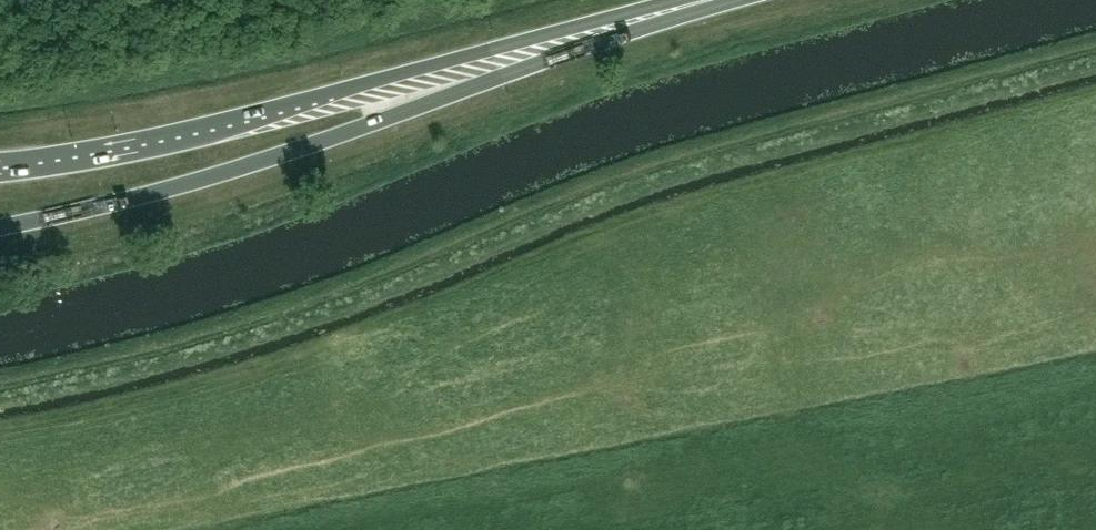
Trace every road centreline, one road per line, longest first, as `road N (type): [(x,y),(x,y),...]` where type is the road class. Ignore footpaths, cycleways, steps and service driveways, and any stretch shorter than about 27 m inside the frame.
road 1 (trunk): [(0,226),(174,189),(695,1)]
road 2 (trunk): [(695,1),(159,140),(0,166)]

